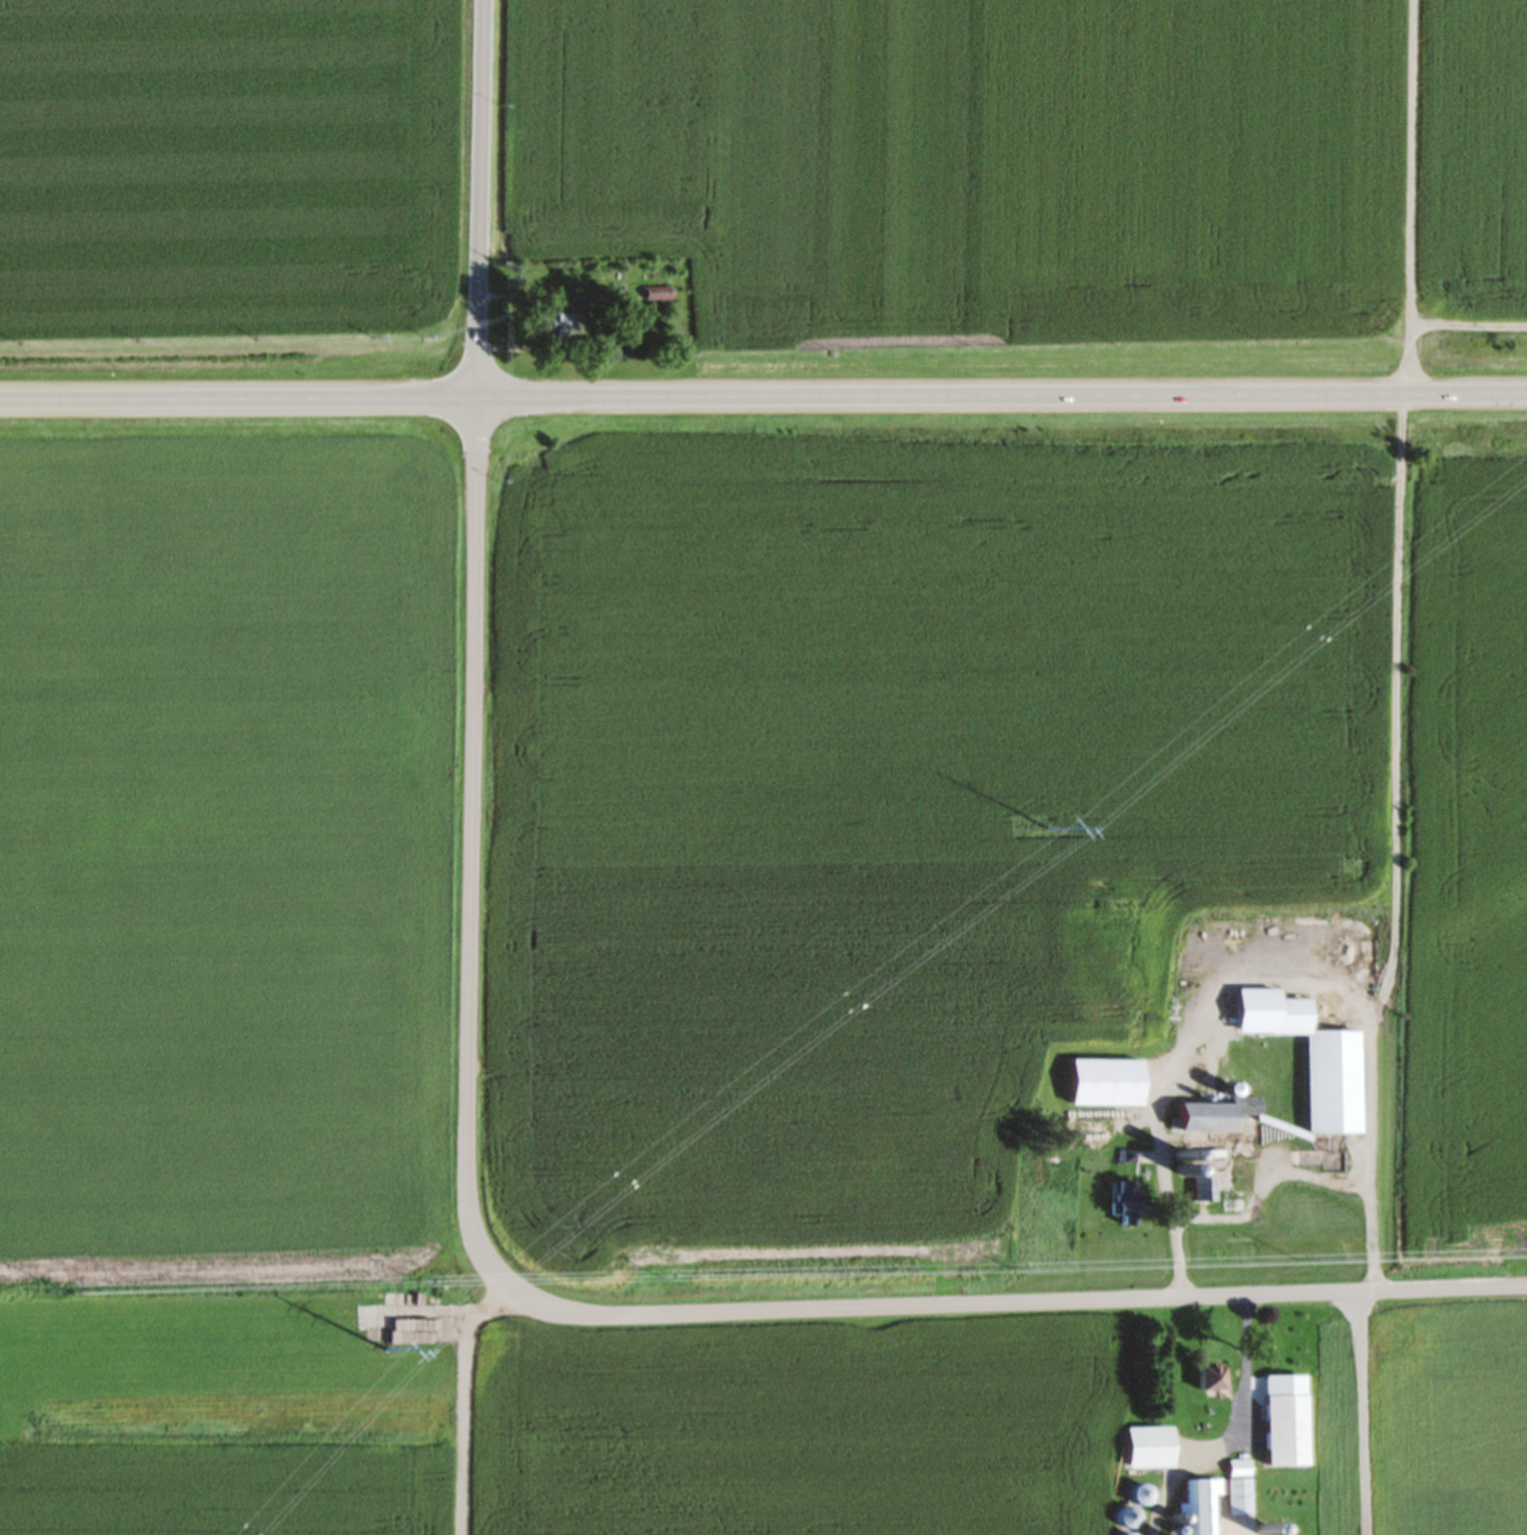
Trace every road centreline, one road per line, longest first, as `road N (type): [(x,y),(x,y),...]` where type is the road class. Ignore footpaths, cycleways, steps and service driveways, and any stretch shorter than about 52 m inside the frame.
road 1 (residential): [(1526,1286),(591,1318),(530,1307),(494,1276),(467,1204),(481,0)]
road 2 (primary): [(0,405),(1526,397)]

